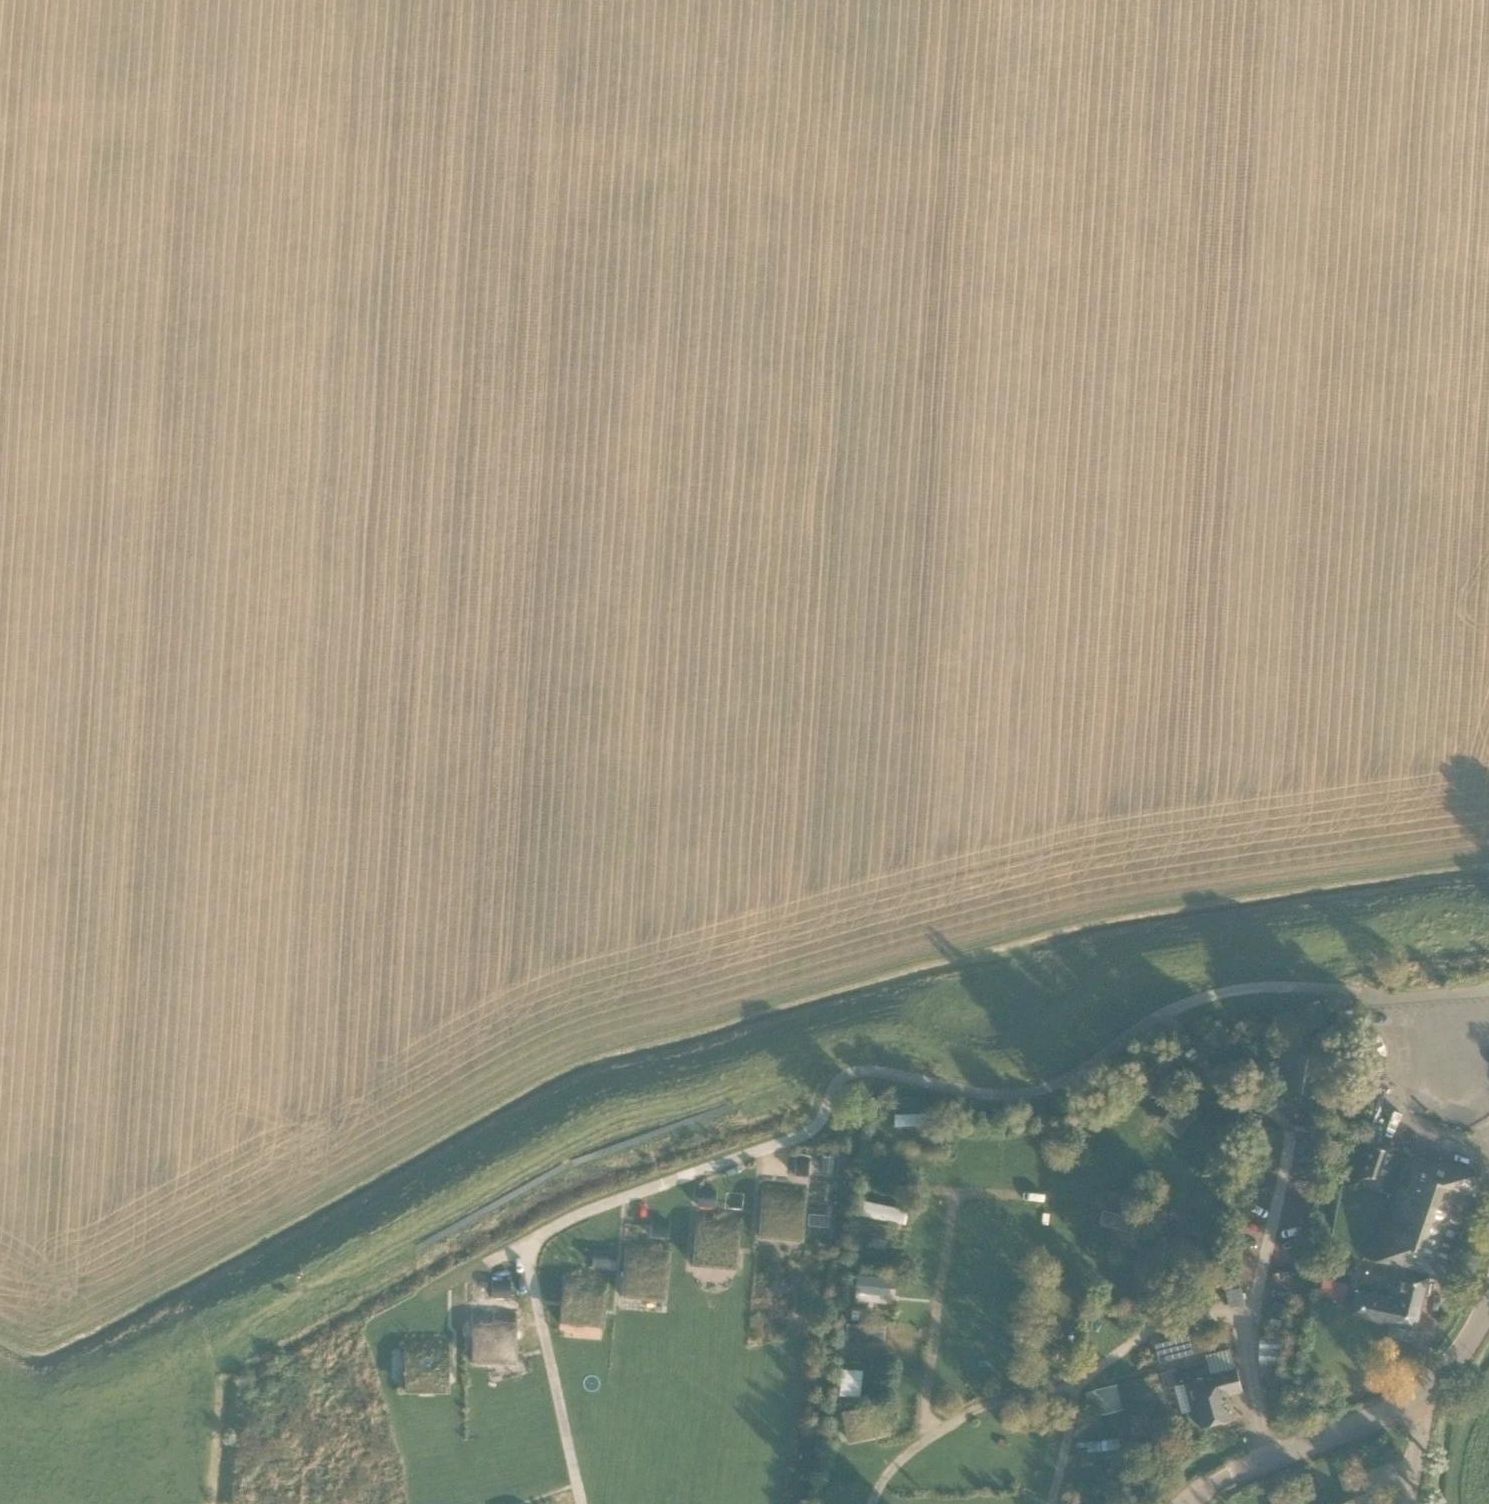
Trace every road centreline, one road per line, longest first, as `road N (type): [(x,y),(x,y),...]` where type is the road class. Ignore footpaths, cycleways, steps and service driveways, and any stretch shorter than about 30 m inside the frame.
road 1 (secondary): [(1184,1503),(1251,1464),(1424,1392),(1458,1358),(1488,1303)]

